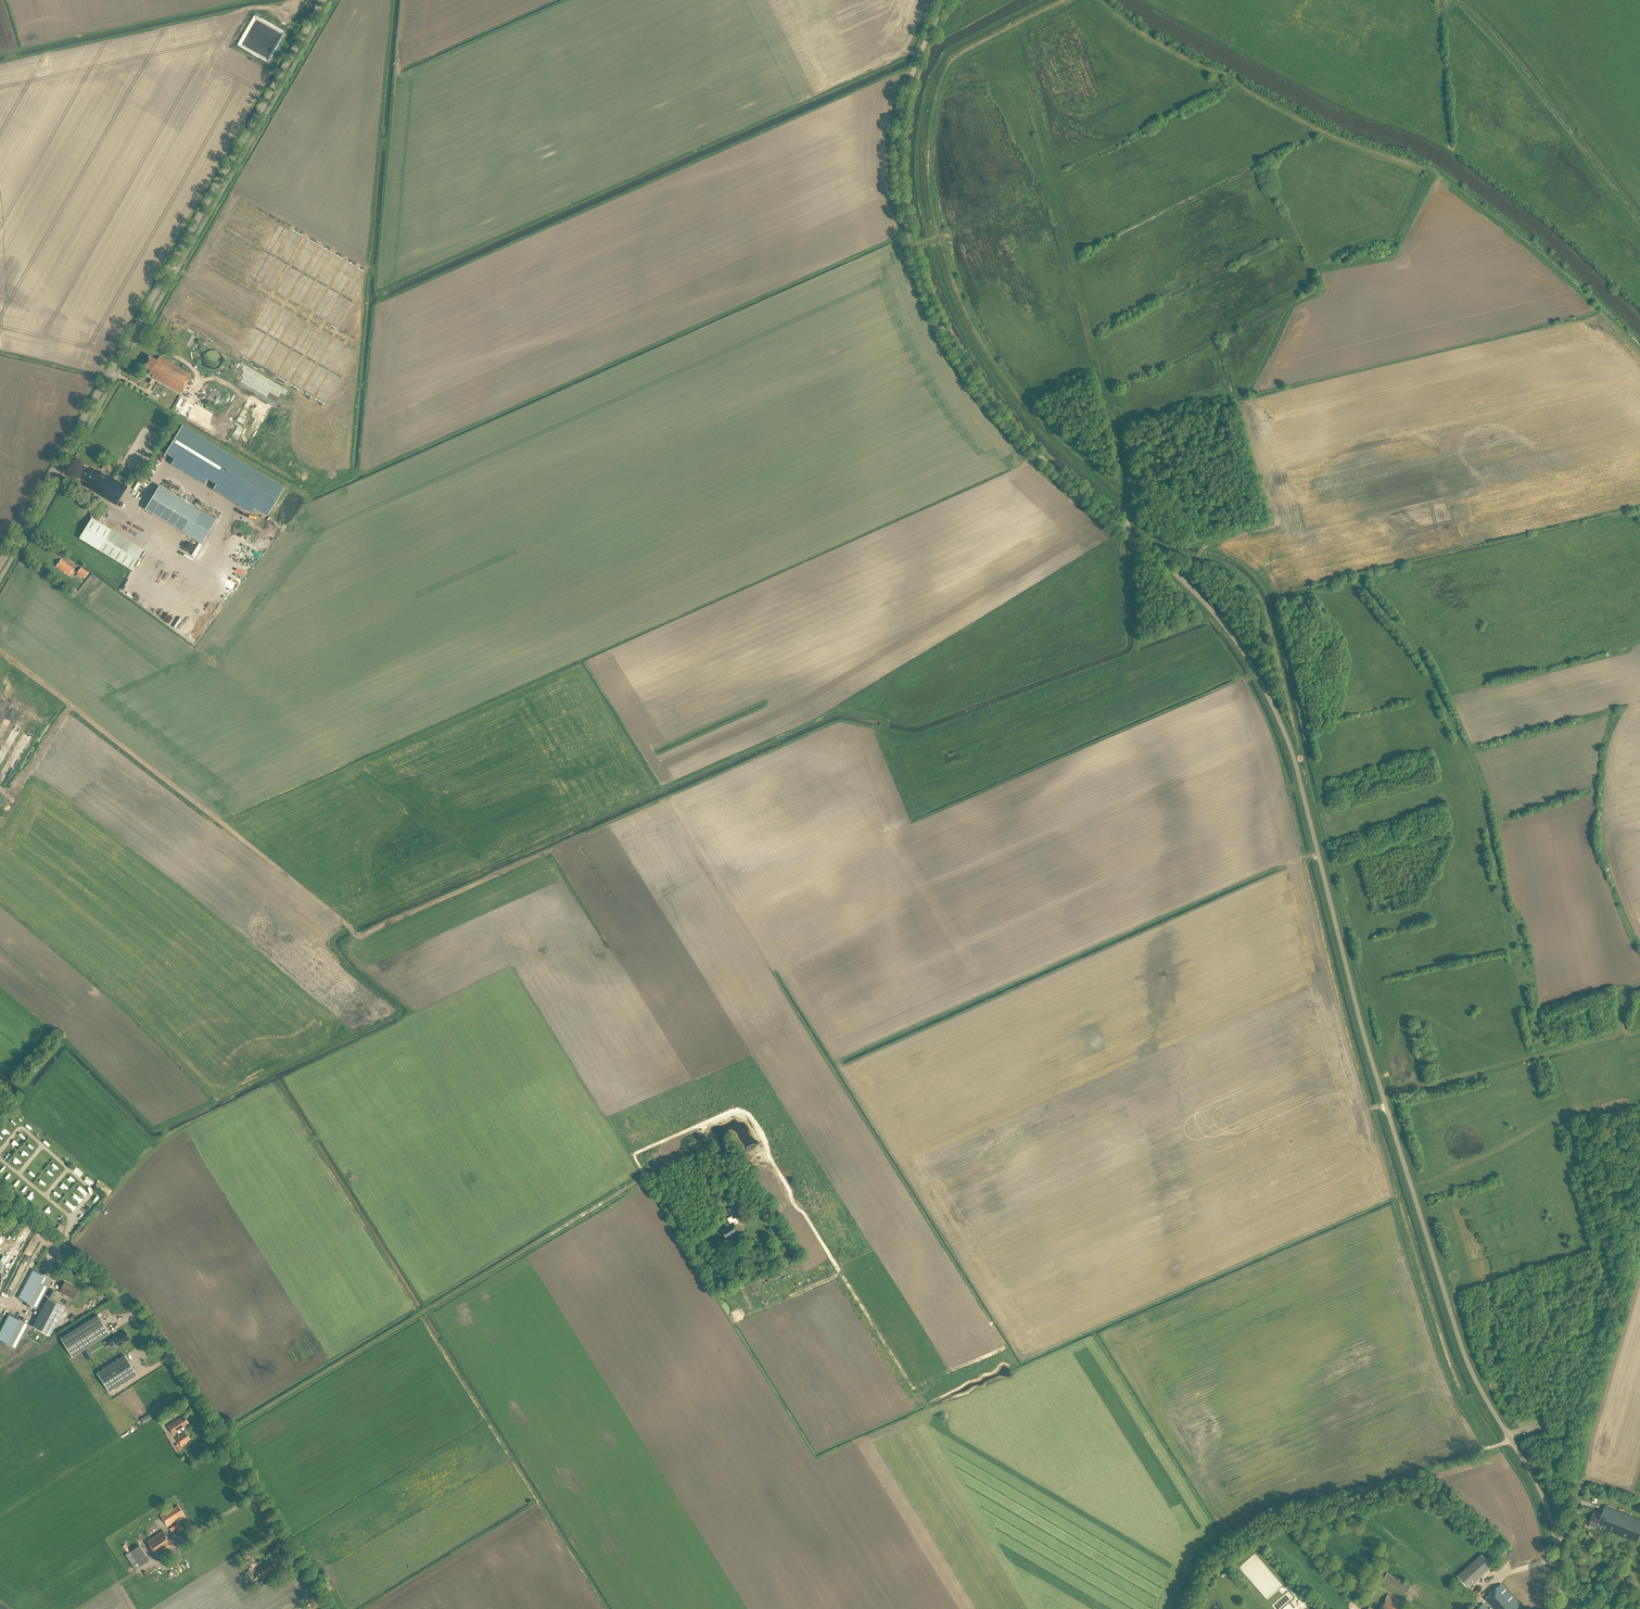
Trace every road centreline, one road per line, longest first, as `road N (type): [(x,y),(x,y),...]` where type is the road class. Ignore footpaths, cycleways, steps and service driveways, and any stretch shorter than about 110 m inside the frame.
road 1 (unclassified): [(1563,1608),(1547,1508),(1476,1381),(1444,1293),(1274,709),(1204,603),(992,406),(929,300),(905,218),(899,146),(911,76),(944,0)]
road 2 (tertiary): [(0,565),(324,0)]
road 3 (unclassified): [(330,1608),(134,1300),(0,1195)]
road 4 (track): [(1272,602),(1321,803),(1307,809)]
road 5 (track): [(58,1243),(90,1187),(24,1129),(0,1152)]
road 6 (track): [(1535,1057),(1384,1100)]

